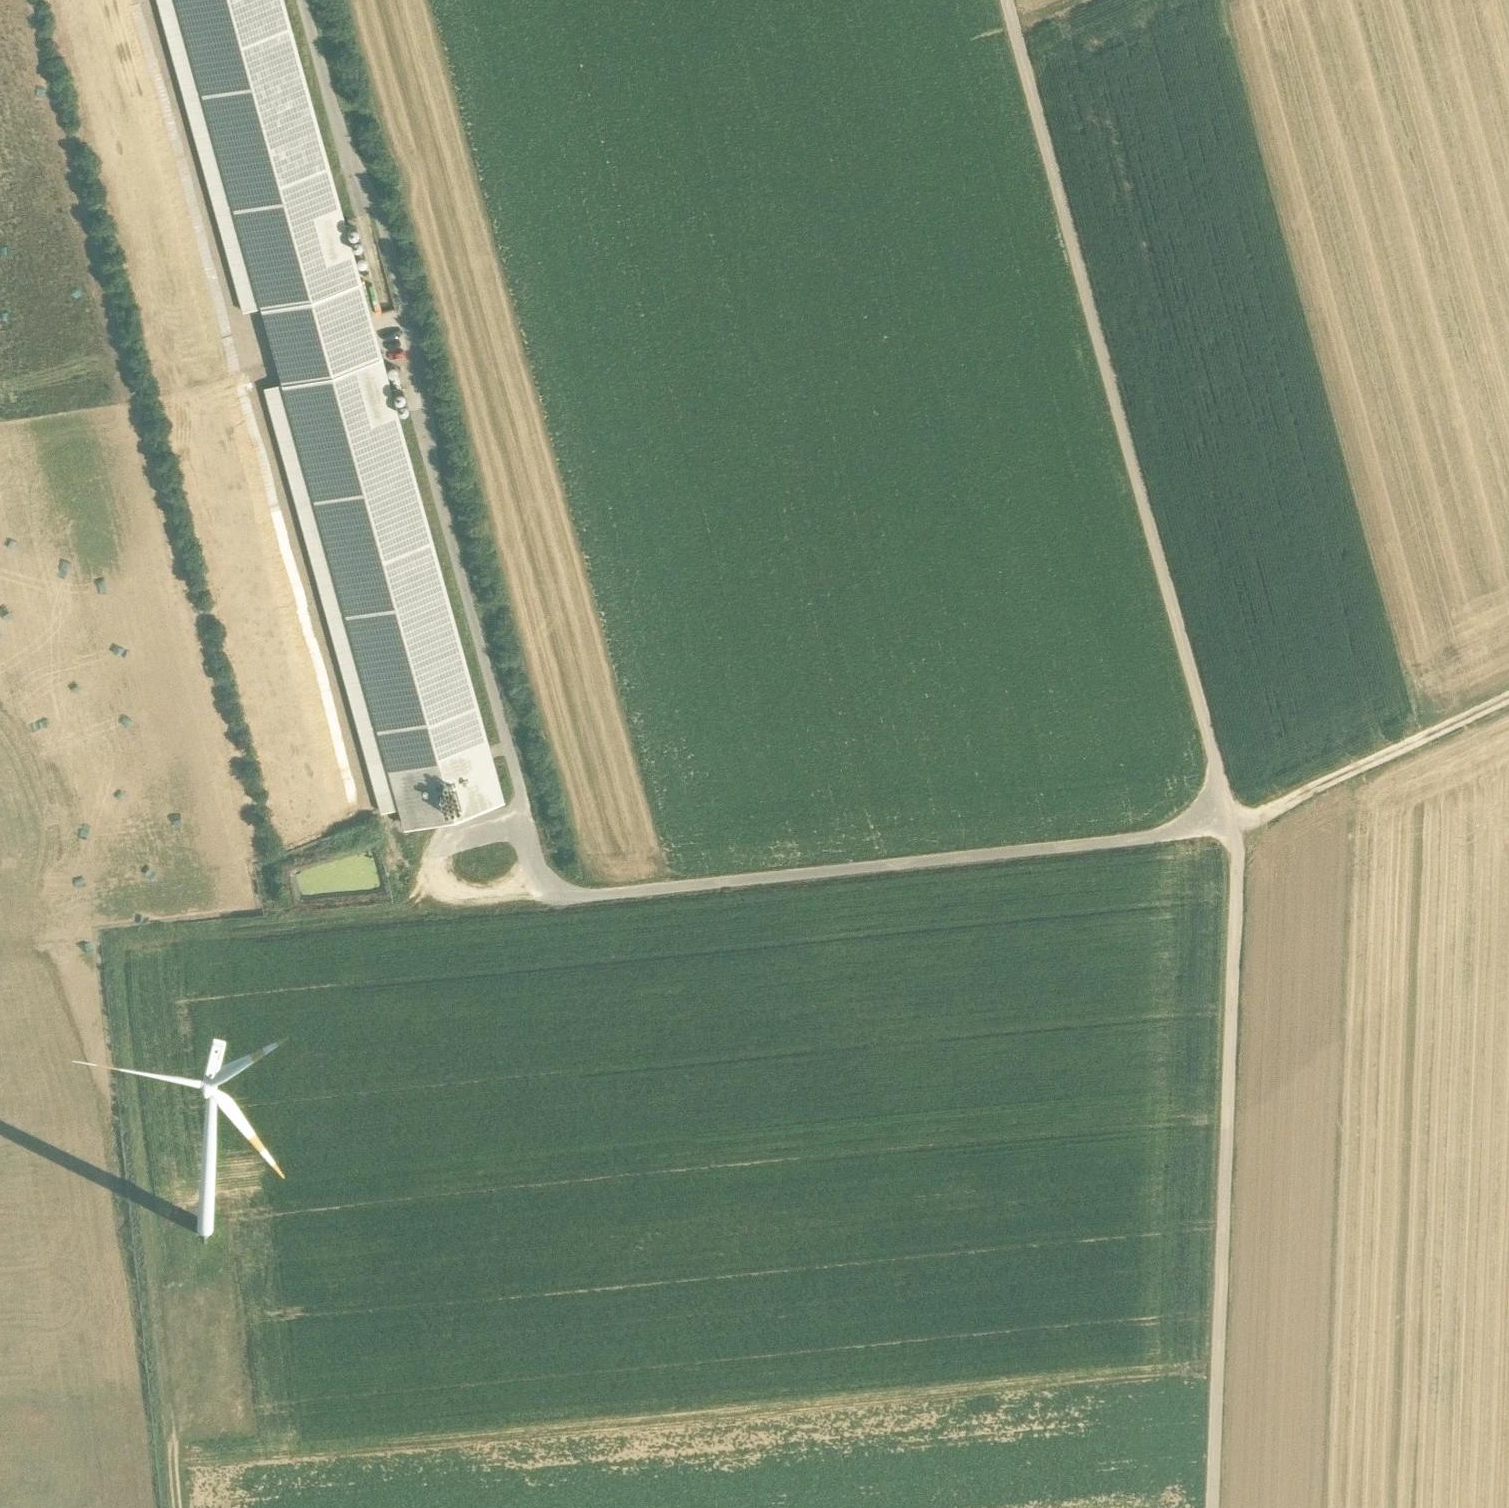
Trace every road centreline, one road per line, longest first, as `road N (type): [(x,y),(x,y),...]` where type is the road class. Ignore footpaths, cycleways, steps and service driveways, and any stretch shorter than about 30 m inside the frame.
road 1 (track): [(1508,699),(1207,832),(0,952)]
road 2 (track): [(1012,0),(1233,826),(1210,1507)]
road 3 (track): [(521,814),(420,418),(400,289),(300,0)]
road 4 (track): [(160,1318),(131,1050)]
road 5 (track): [(521,814),(428,845),(427,870),(435,886),(540,869)]
road 6 (track): [(214,1313),(160,1318),(179,1507)]

